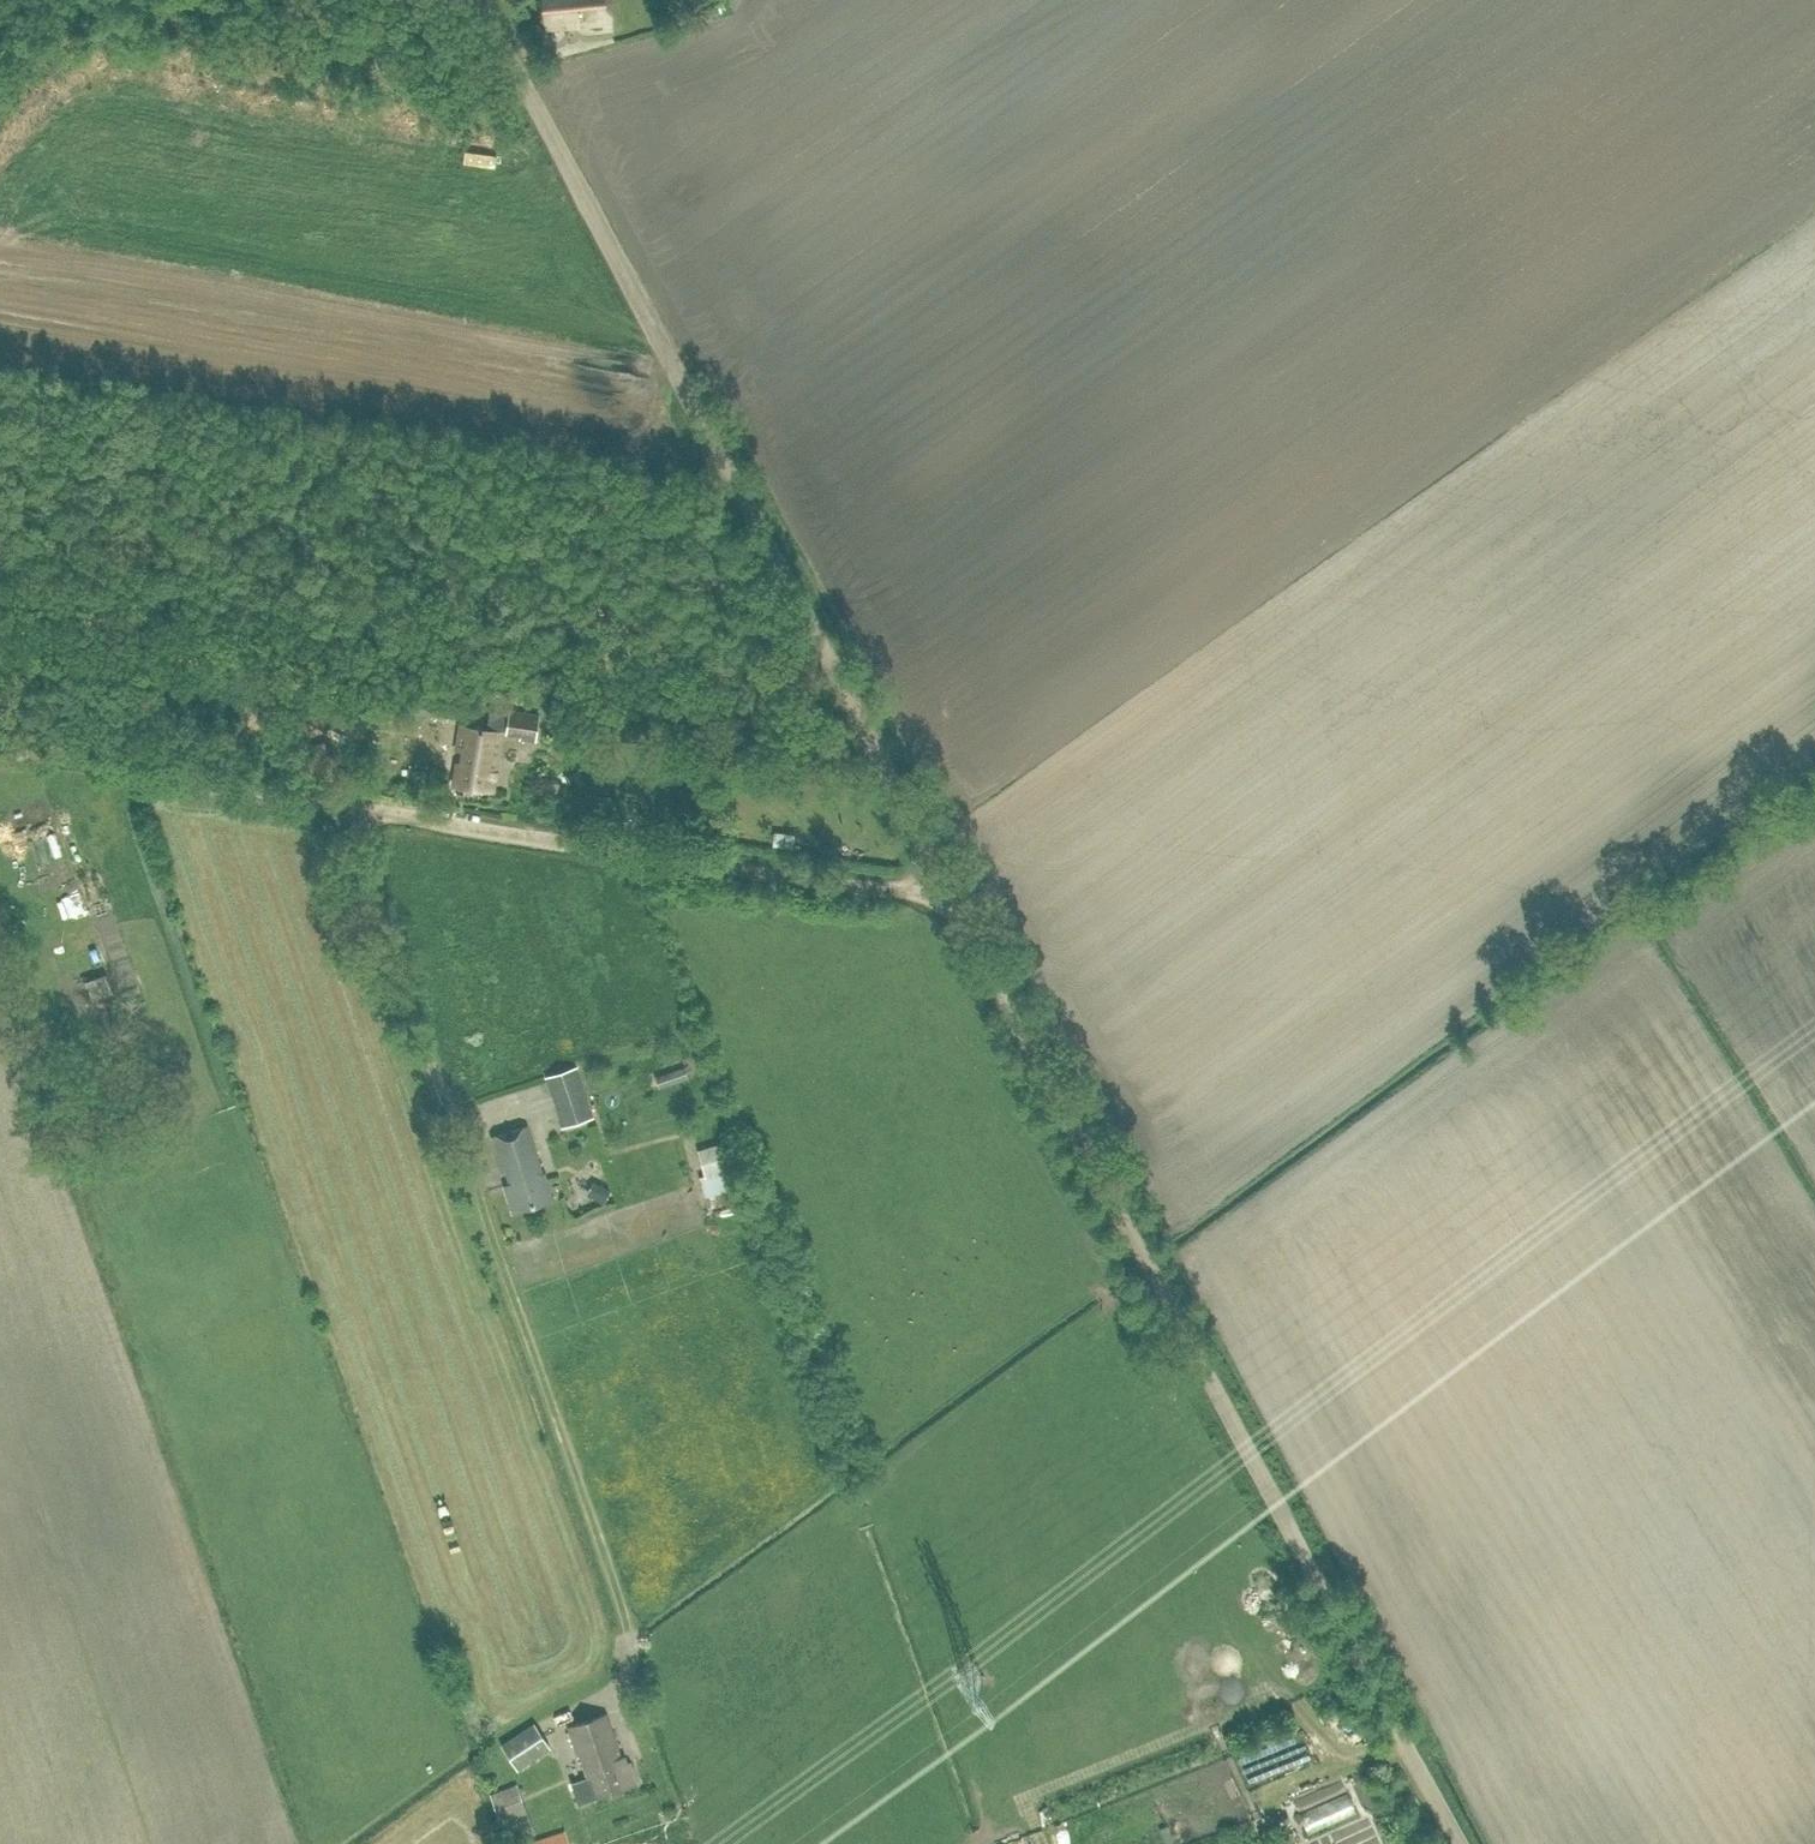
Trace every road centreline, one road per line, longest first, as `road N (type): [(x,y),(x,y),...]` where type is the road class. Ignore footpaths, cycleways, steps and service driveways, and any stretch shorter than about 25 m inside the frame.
road 1 (unclassified): [(946,893),(807,879),(367,807),(350,817),(352,848),(629,1641),(615,1692)]
road 2 (unclassified): [(946,893),(1463,1843)]
road 3 (unclassified): [(479,0),(946,893)]
road 4 (track): [(367,807),(7,750)]

